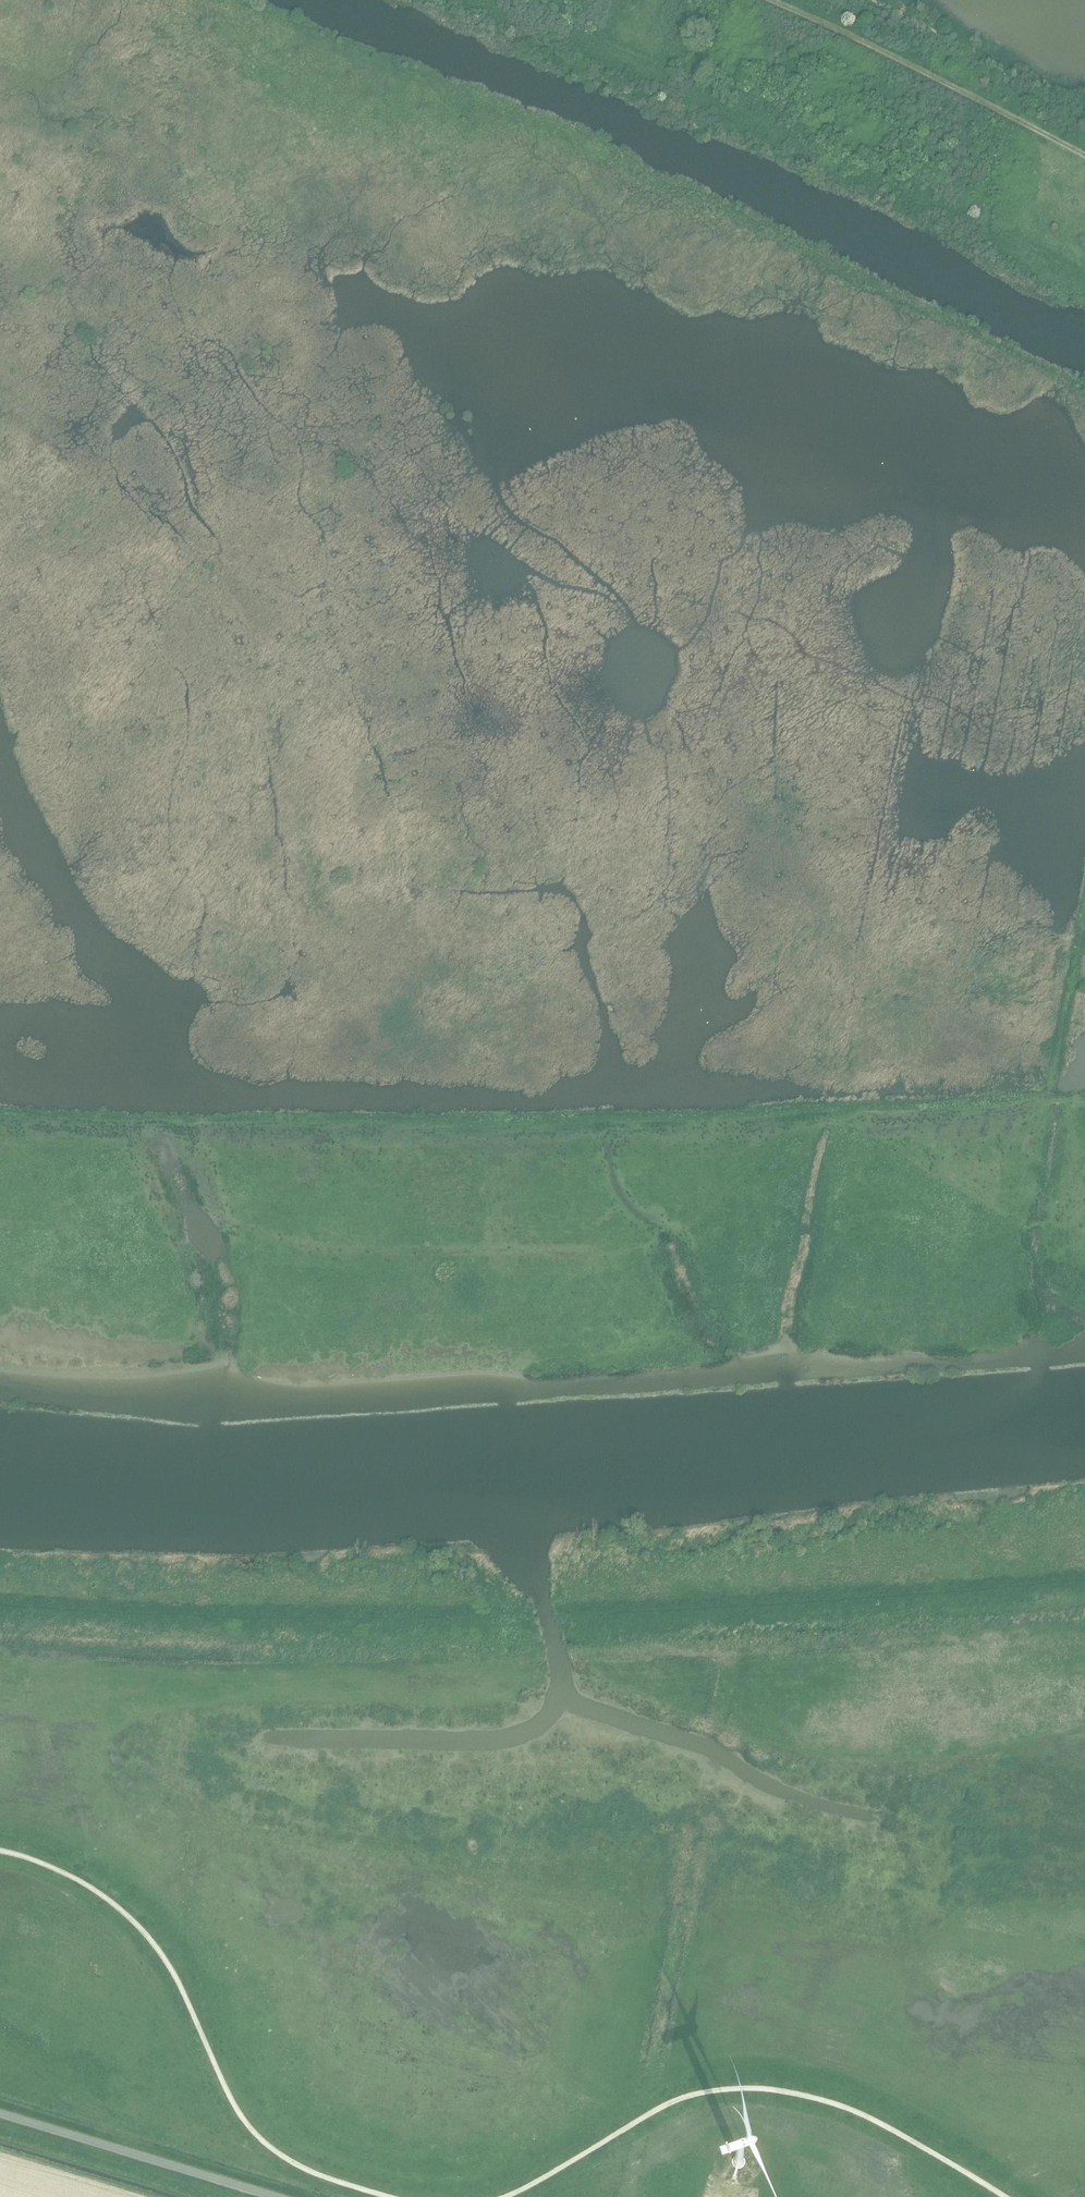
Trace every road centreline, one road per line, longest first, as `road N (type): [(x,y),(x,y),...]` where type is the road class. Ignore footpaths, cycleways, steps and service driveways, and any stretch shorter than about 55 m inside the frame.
road 1 (track): [(1084,156),(769,0)]
road 2 (unclassified): [(276,2196),(0,2113)]
road 3 (track): [(1084,903),(1063,1077)]

